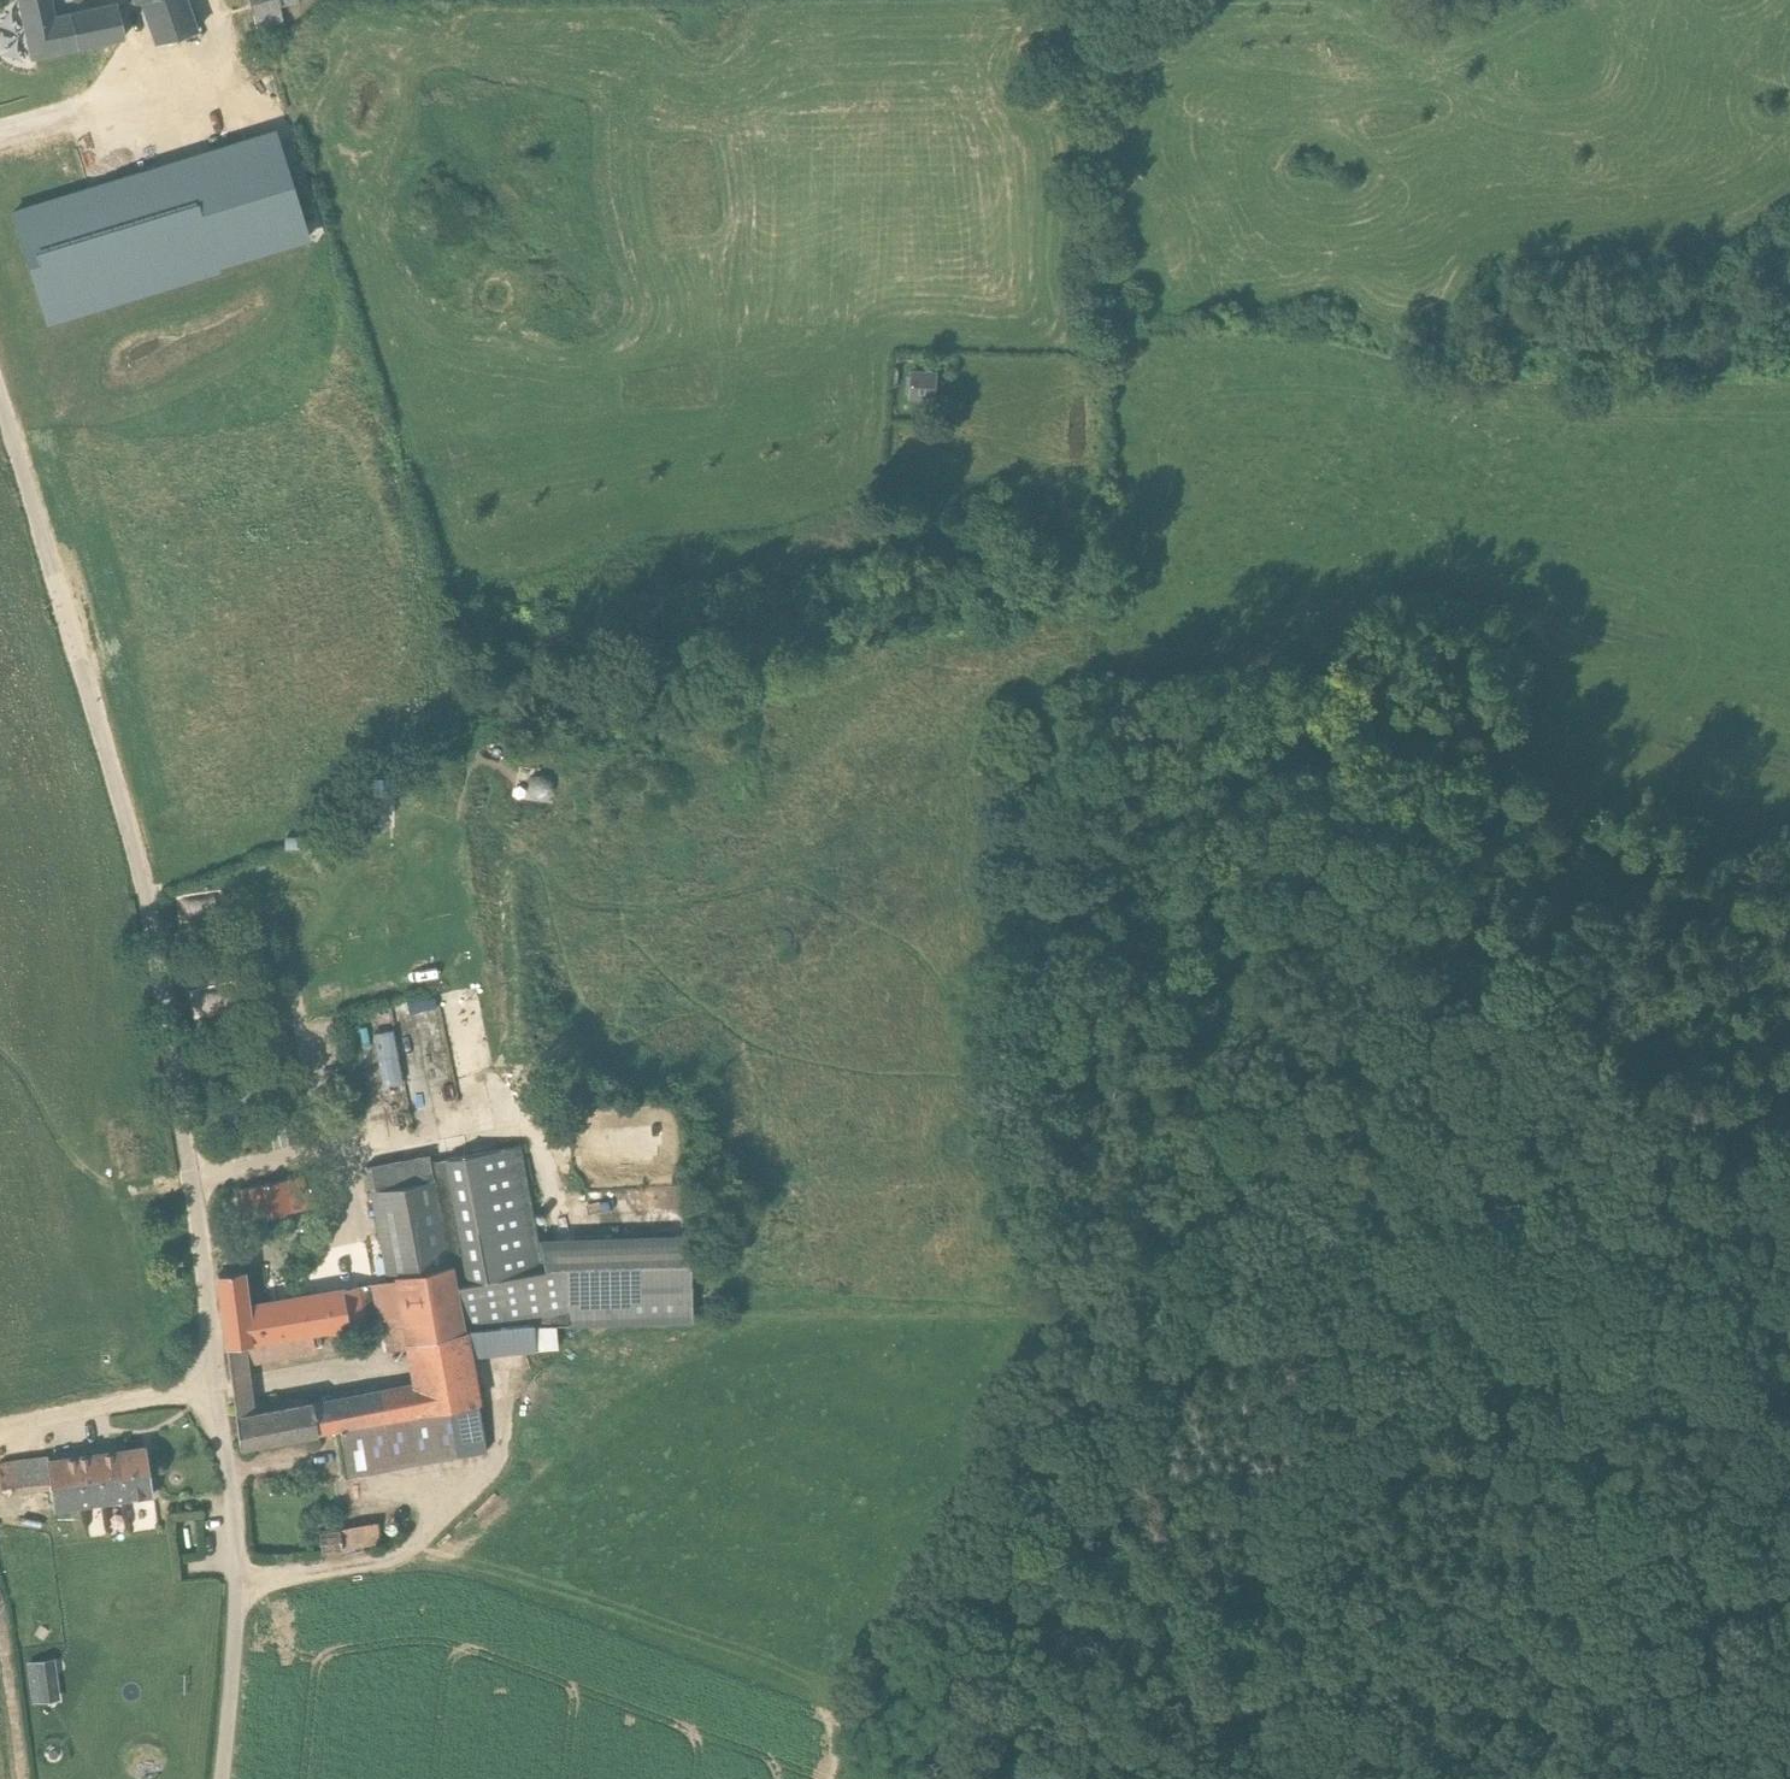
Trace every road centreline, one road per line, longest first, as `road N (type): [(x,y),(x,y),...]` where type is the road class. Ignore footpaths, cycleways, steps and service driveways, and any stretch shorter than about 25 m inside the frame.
road 1 (unclassified): [(223,1778),(236,1540),(196,1208),(148,904),(0,399)]
road 2 (track): [(0,1427),(215,1386)]

